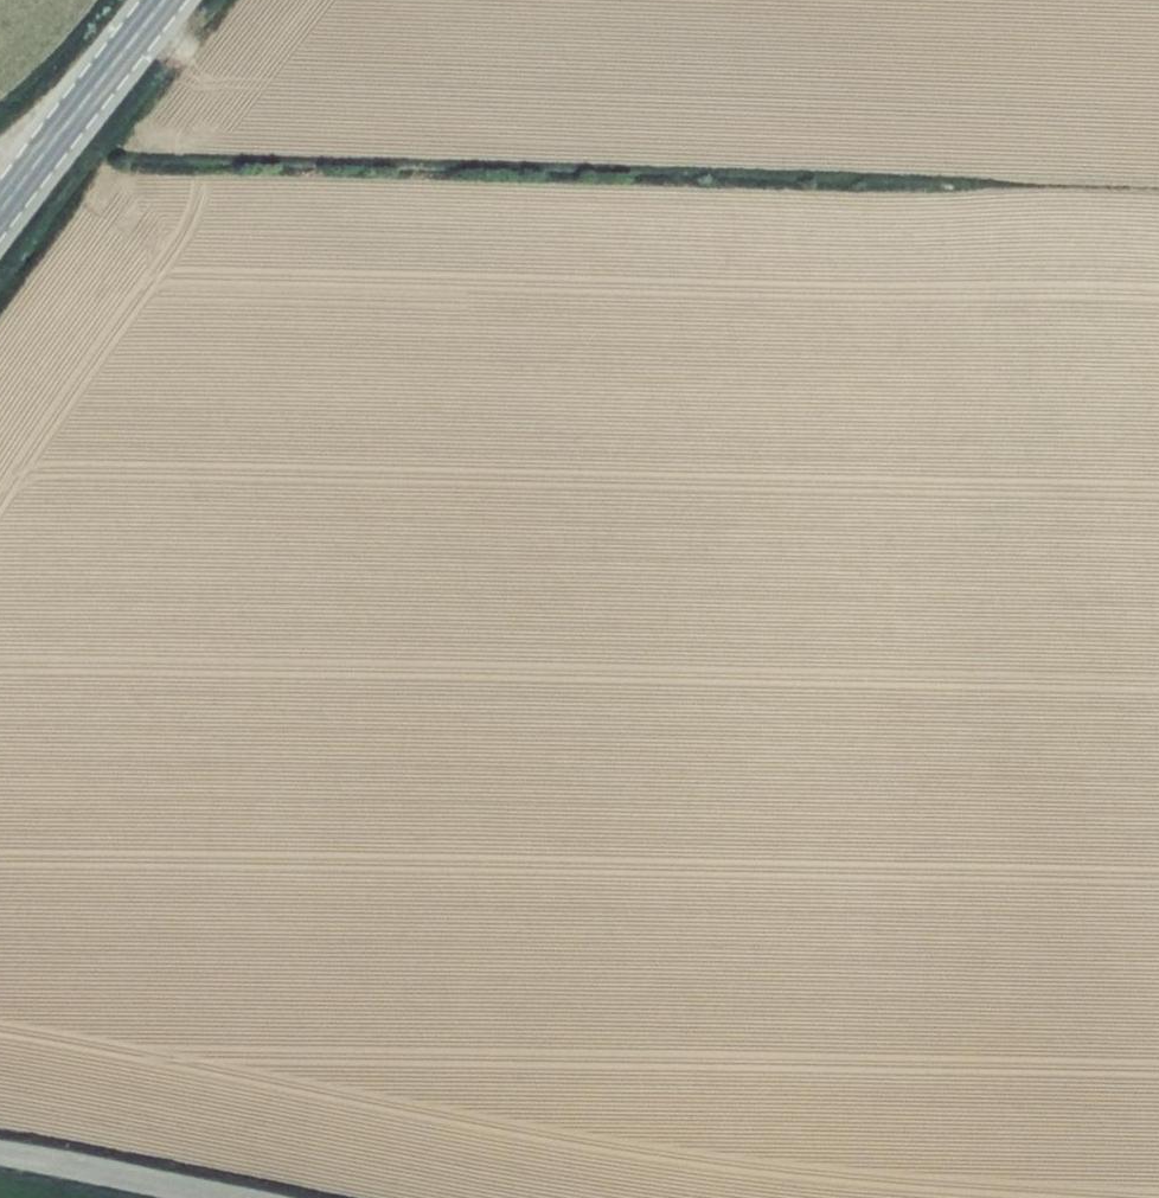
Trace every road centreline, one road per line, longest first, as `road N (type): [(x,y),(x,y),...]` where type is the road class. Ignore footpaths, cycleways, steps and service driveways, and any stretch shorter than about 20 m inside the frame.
road 1 (secondary): [(164,0),(0,210)]
road 2 (track): [(0,1153),(237,1197)]

